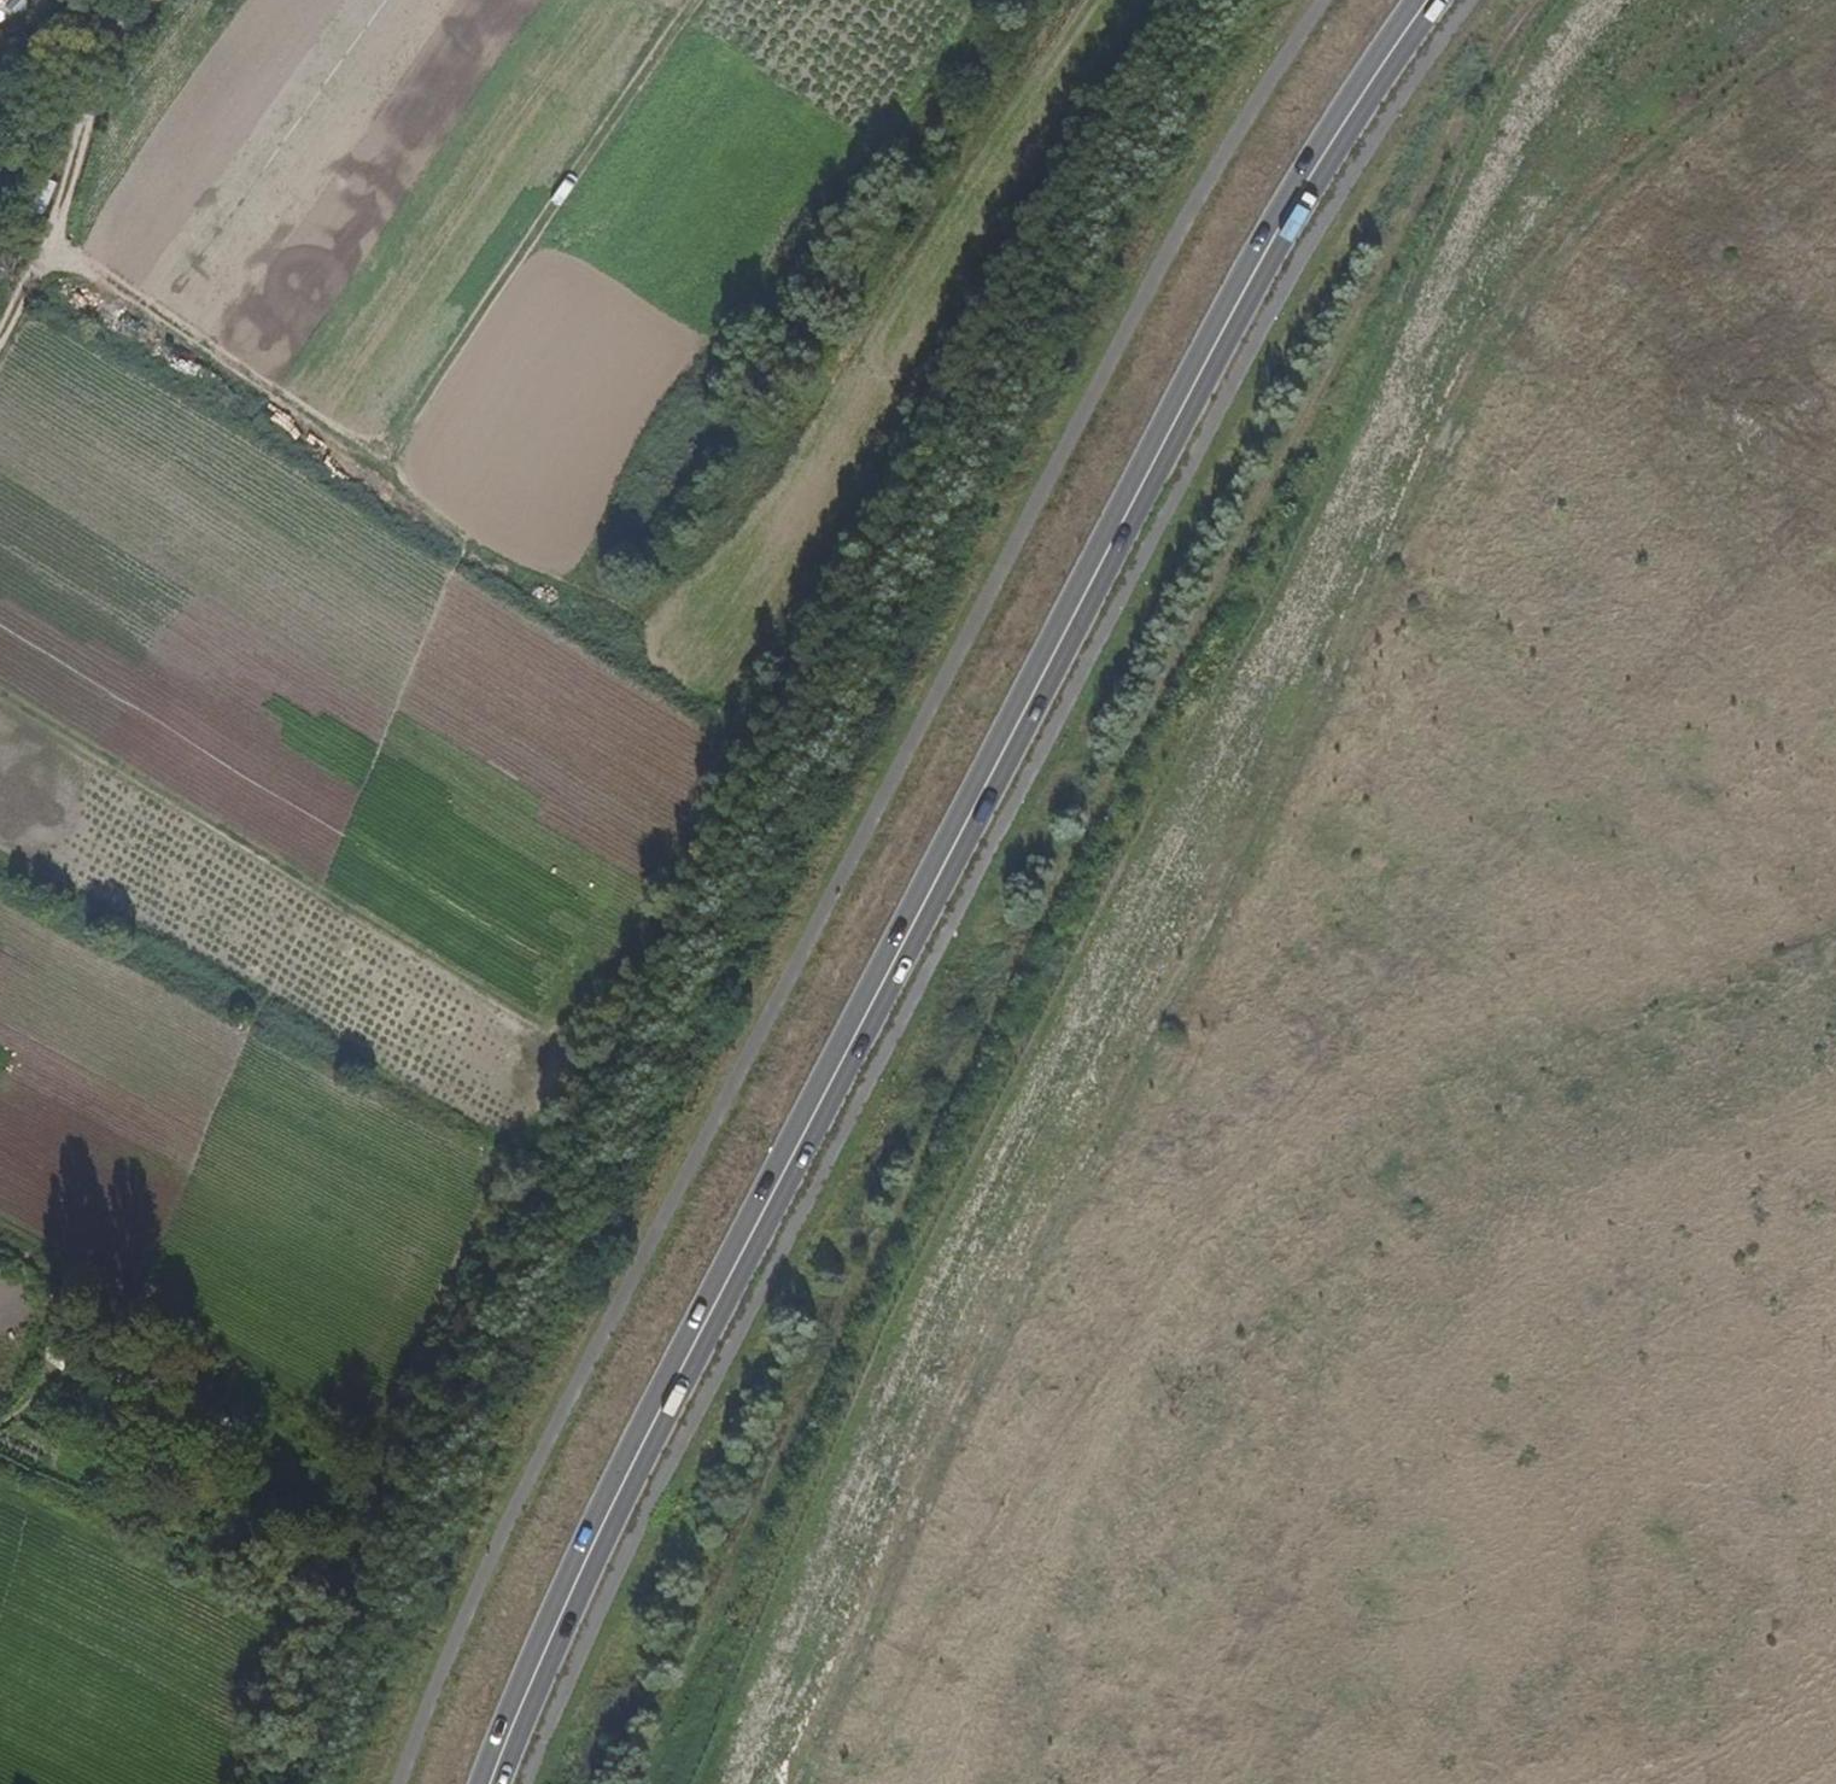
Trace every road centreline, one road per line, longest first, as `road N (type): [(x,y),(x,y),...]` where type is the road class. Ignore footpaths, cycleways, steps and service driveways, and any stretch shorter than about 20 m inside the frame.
road 1 (primary): [(492,1783),(610,1511),(1227,323),(1289,210),(1431,0)]
road 2 (track): [(0,348),(56,243),(109,77),(167,0)]

